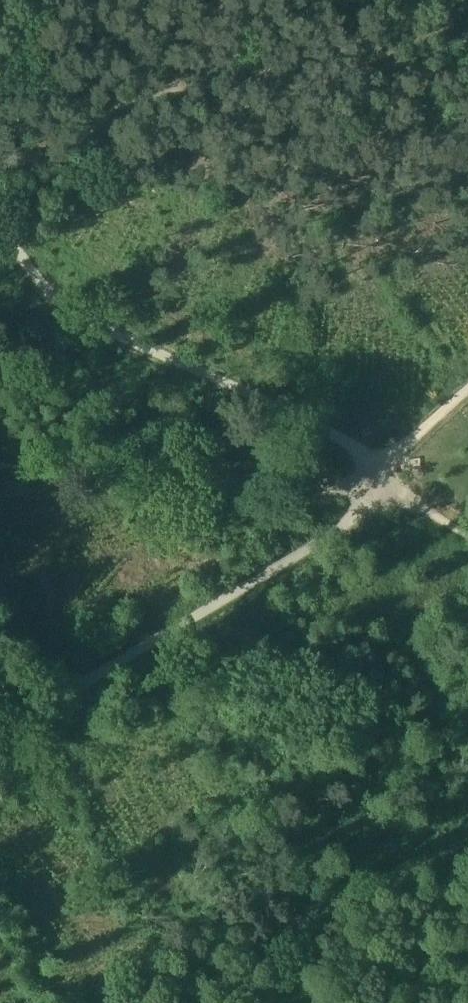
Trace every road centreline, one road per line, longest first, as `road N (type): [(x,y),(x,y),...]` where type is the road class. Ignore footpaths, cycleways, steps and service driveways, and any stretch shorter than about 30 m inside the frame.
road 1 (track): [(0,222),(31,277),(67,306),(335,437),(387,471)]

